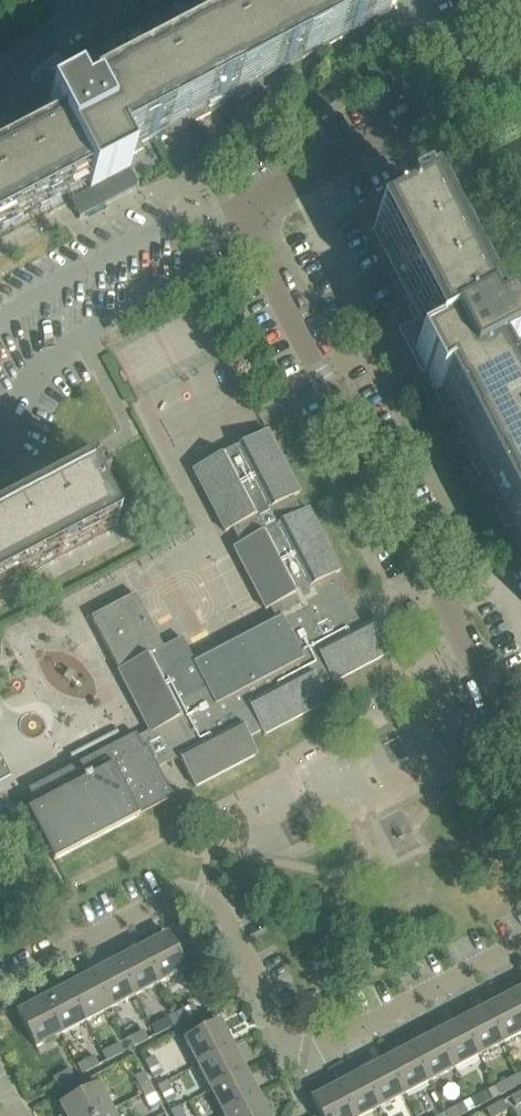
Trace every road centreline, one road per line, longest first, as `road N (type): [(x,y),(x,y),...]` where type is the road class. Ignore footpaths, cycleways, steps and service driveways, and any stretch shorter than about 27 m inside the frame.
road 1 (residential): [(520,752),(239,204),(520,59)]
road 2 (residential): [(0,980),(202,880),(297,1058),(520,944)]

